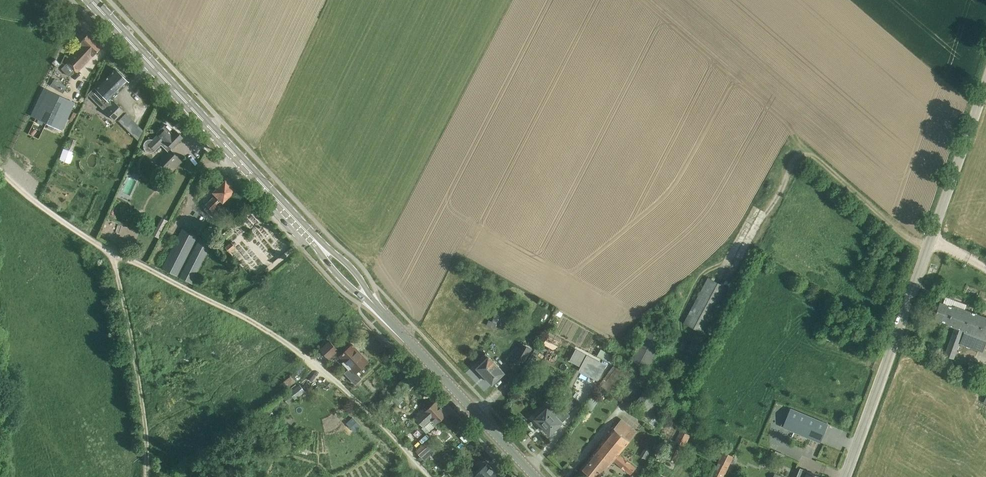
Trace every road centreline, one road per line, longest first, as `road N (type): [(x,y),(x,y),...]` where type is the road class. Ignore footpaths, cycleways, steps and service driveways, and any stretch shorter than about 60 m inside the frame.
road 1 (unclassified): [(843,476),(985,79)]
road 2 (track): [(113,252),(244,316),(304,356),(432,476)]
road 3 (primary): [(315,239),(93,0)]
road 4 (track): [(926,248),(803,153),(790,161),(729,276)]
road 5 (primary): [(539,476),(368,297)]
road 6 (track): [(113,252),(147,476)]
road 7 (track): [(0,168),(58,220),(113,252)]

